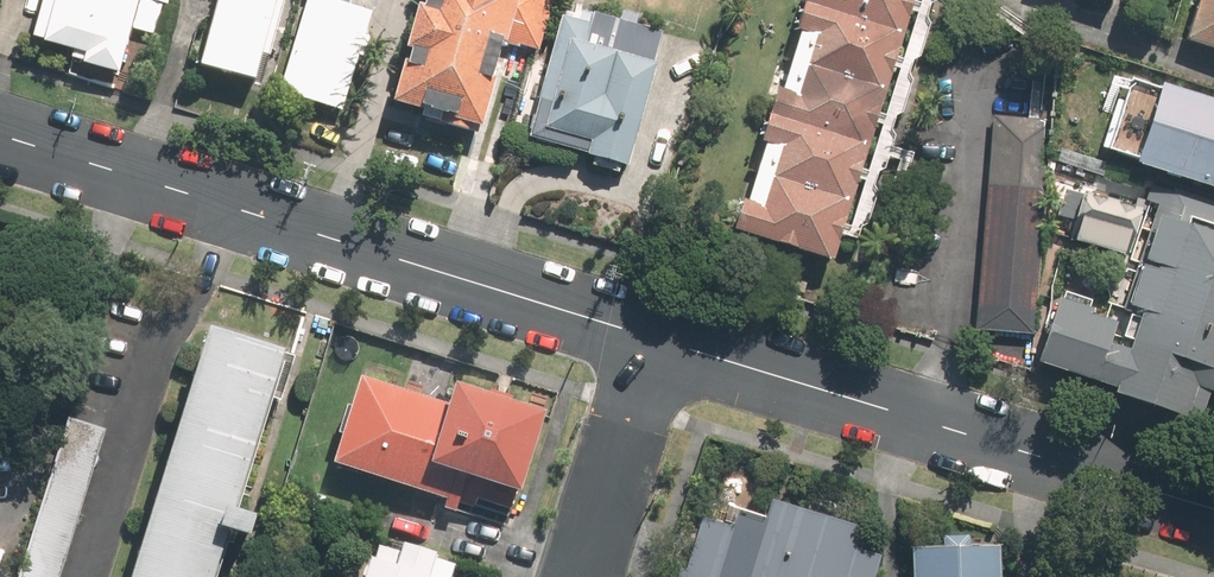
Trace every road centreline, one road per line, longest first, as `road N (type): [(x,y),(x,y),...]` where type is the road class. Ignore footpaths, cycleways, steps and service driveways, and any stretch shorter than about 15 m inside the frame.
road 1 (residential): [(653,338),(0,135)]
road 2 (residential): [(1213,507),(653,338)]
road 3 (residential): [(653,338),(579,576)]

